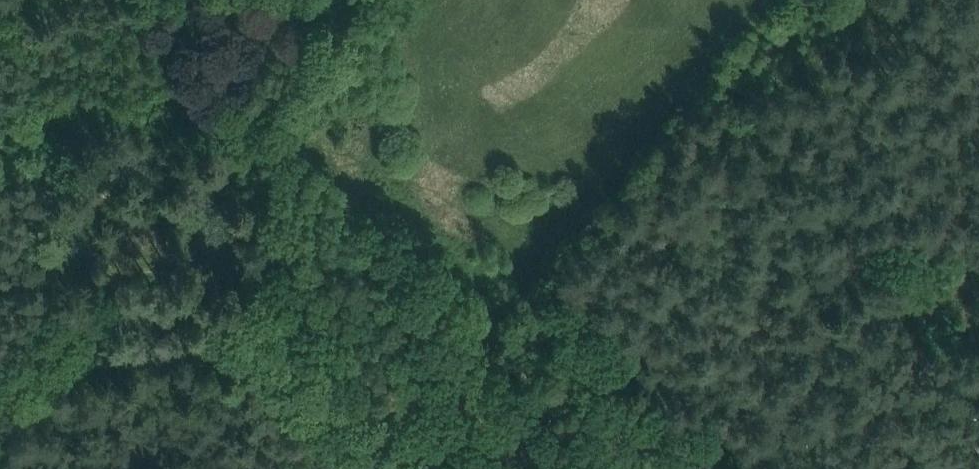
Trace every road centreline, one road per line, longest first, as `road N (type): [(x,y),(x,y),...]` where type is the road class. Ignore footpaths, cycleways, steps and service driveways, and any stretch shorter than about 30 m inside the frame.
road 1 (track): [(0,113),(141,244)]

